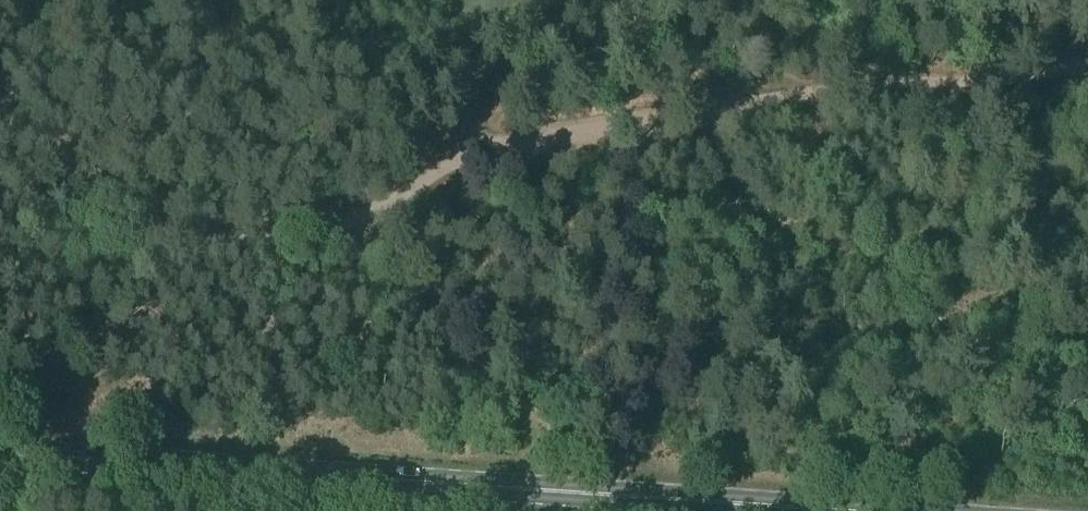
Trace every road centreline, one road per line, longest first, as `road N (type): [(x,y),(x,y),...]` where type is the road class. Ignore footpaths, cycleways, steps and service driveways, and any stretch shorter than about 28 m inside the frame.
road 1 (track): [(1087,77),(1022,72),(728,87),(516,132),(463,152),(342,223),(182,238),(139,222),(10,126),(0,110)]
road 2 (primary): [(674,510),(0,463)]

